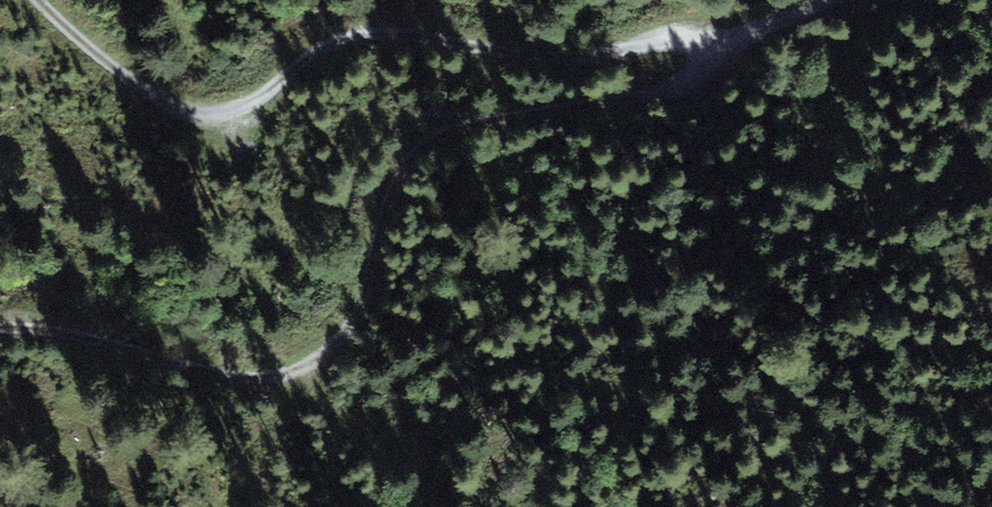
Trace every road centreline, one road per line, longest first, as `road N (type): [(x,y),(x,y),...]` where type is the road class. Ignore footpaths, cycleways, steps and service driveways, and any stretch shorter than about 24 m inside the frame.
road 1 (track): [(39,0),(136,85),(191,114),(233,113),(347,40),(427,40),(540,60),(590,61),(680,39),(701,48),(698,67),(671,92),(472,126),(422,147),(394,185),(361,315),(344,341),(308,366),(247,378),(69,335),(0,330)]
road 2 (track): [(835,0),(700,56)]

